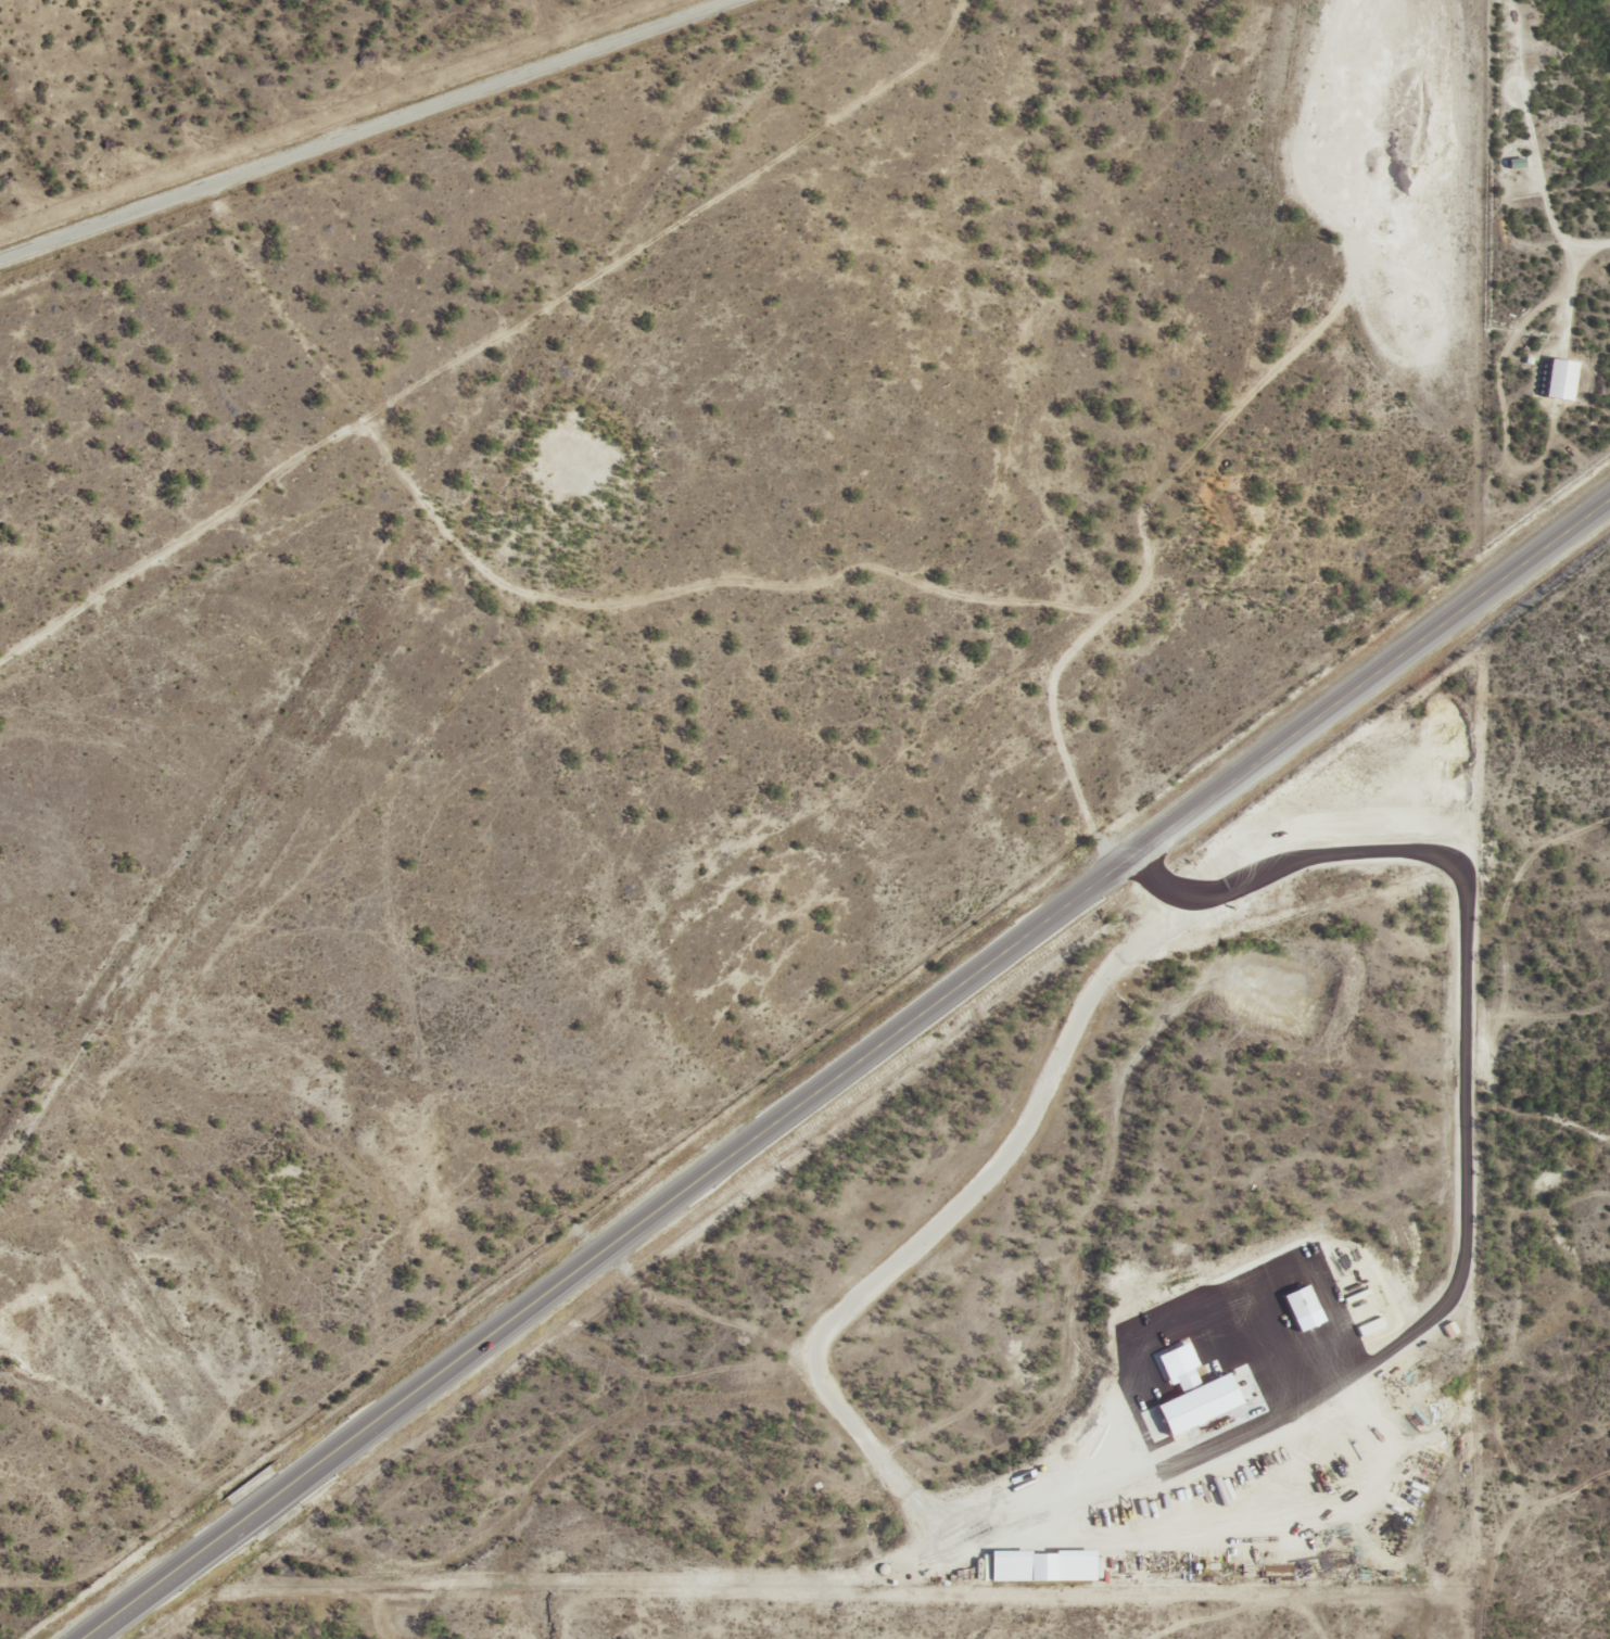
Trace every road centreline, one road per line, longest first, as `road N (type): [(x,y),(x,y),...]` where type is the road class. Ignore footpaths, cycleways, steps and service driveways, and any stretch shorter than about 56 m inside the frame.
road 1 (trunk): [(103,1638),(1609,512)]
road 2 (residential): [(866,0),(594,74),(0,262)]

